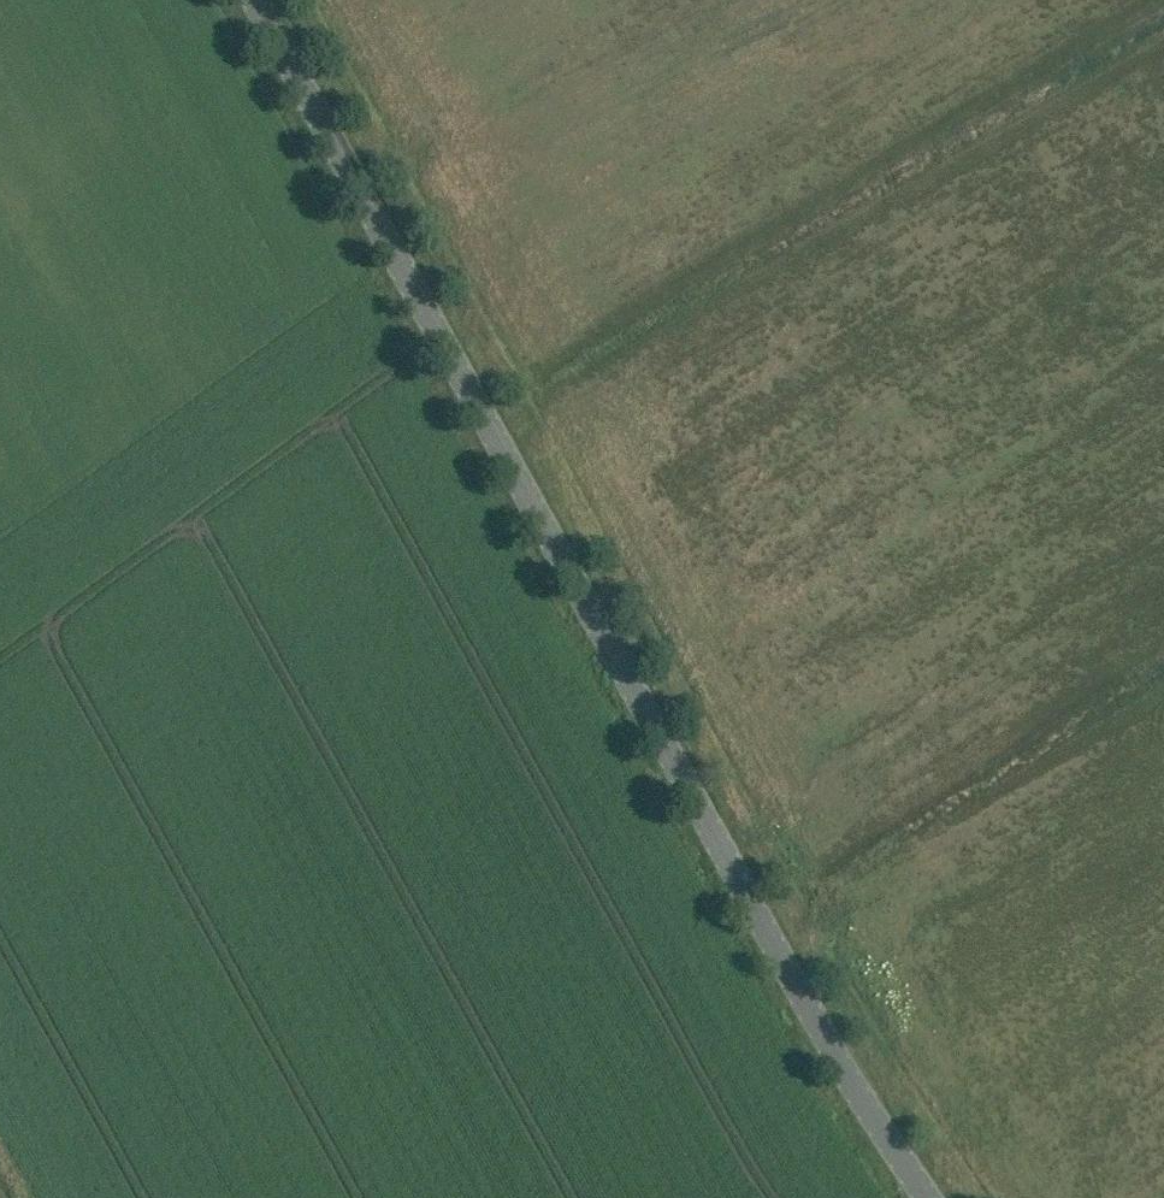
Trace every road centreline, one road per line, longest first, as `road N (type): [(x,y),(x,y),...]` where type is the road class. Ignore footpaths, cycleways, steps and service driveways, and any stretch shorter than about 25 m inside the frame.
road 1 (tertiary): [(928,1197),(805,998),(254,0)]

